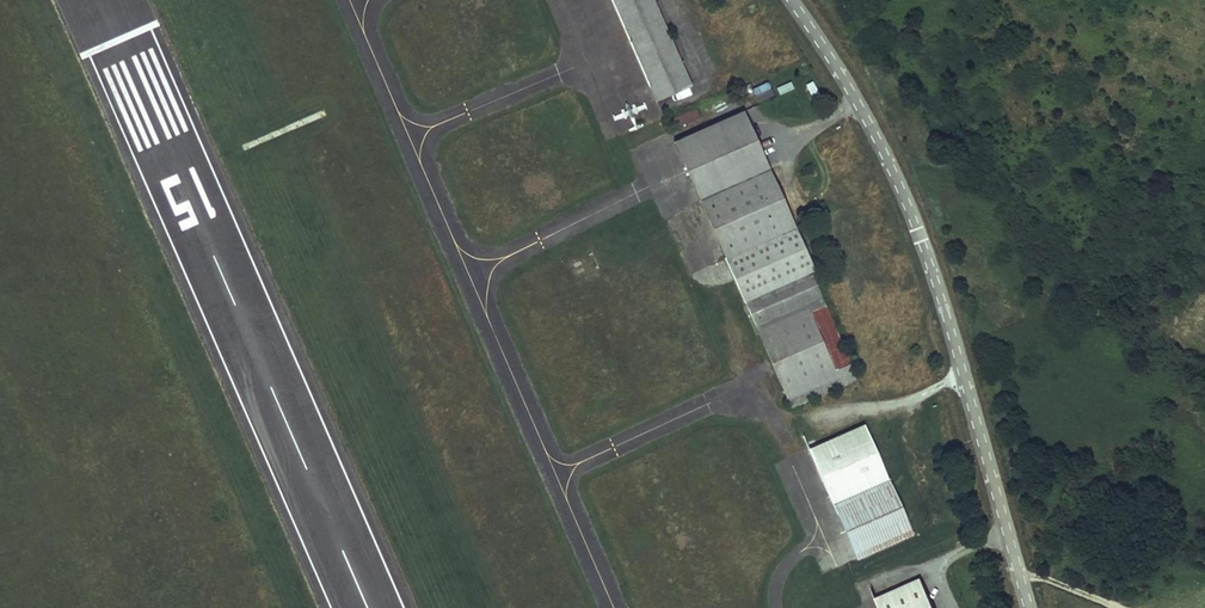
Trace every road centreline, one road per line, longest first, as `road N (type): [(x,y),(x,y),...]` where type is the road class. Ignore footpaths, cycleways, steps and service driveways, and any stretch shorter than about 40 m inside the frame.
road 1 (unclassified): [(1029,607),(917,229),(859,105),(792,0)]

